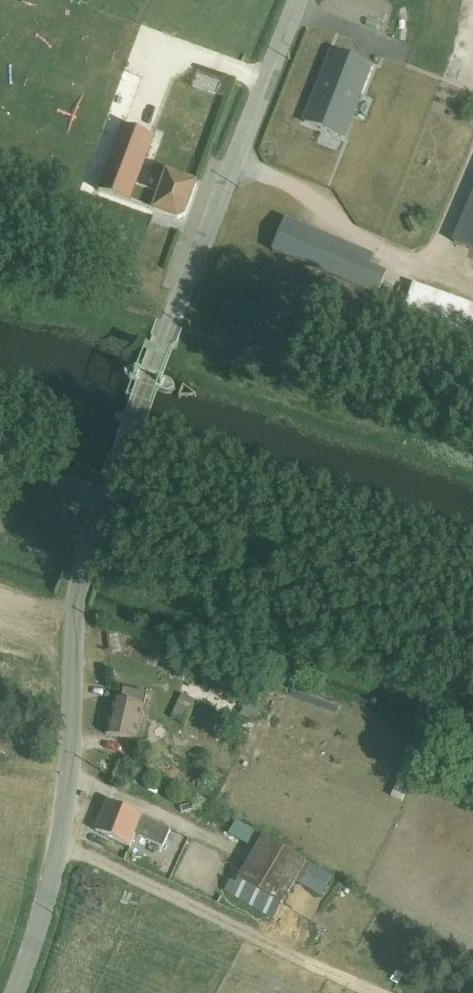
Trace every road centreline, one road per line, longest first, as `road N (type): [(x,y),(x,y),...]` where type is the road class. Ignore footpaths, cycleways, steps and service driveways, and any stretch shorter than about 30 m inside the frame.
road 1 (unclassified): [(18,992),(60,837),(73,608),(165,341),(298,0)]

